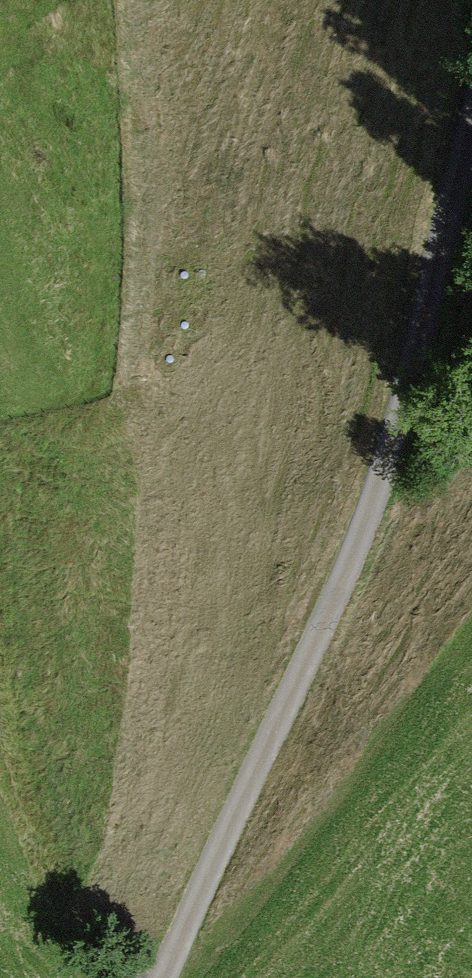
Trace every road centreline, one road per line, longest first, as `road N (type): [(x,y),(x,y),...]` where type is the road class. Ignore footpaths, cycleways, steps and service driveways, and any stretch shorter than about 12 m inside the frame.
road 1 (track): [(165,977),(366,530),(471,144)]
road 2 (track): [(0,670),(40,866),(80,977)]

